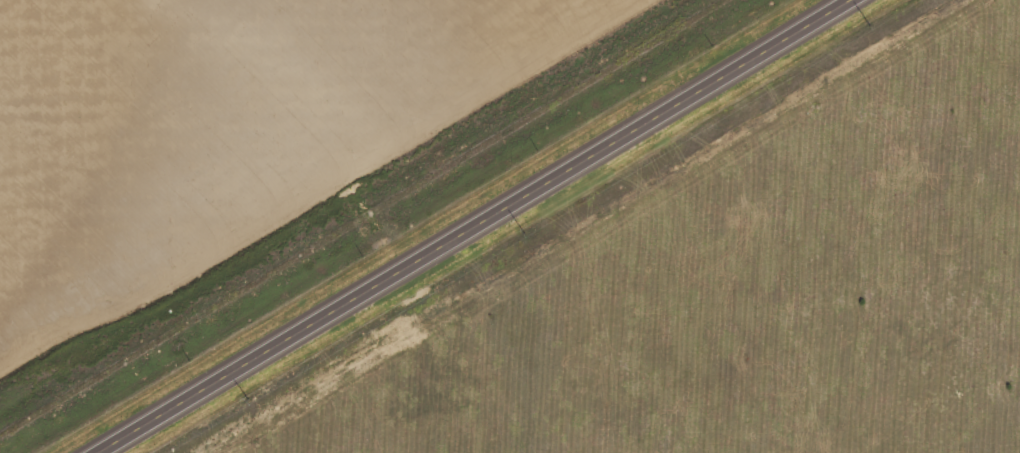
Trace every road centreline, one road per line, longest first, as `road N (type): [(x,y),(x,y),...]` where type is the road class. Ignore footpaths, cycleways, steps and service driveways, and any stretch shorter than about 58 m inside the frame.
road 1 (primary): [(101,452),(854,0)]

